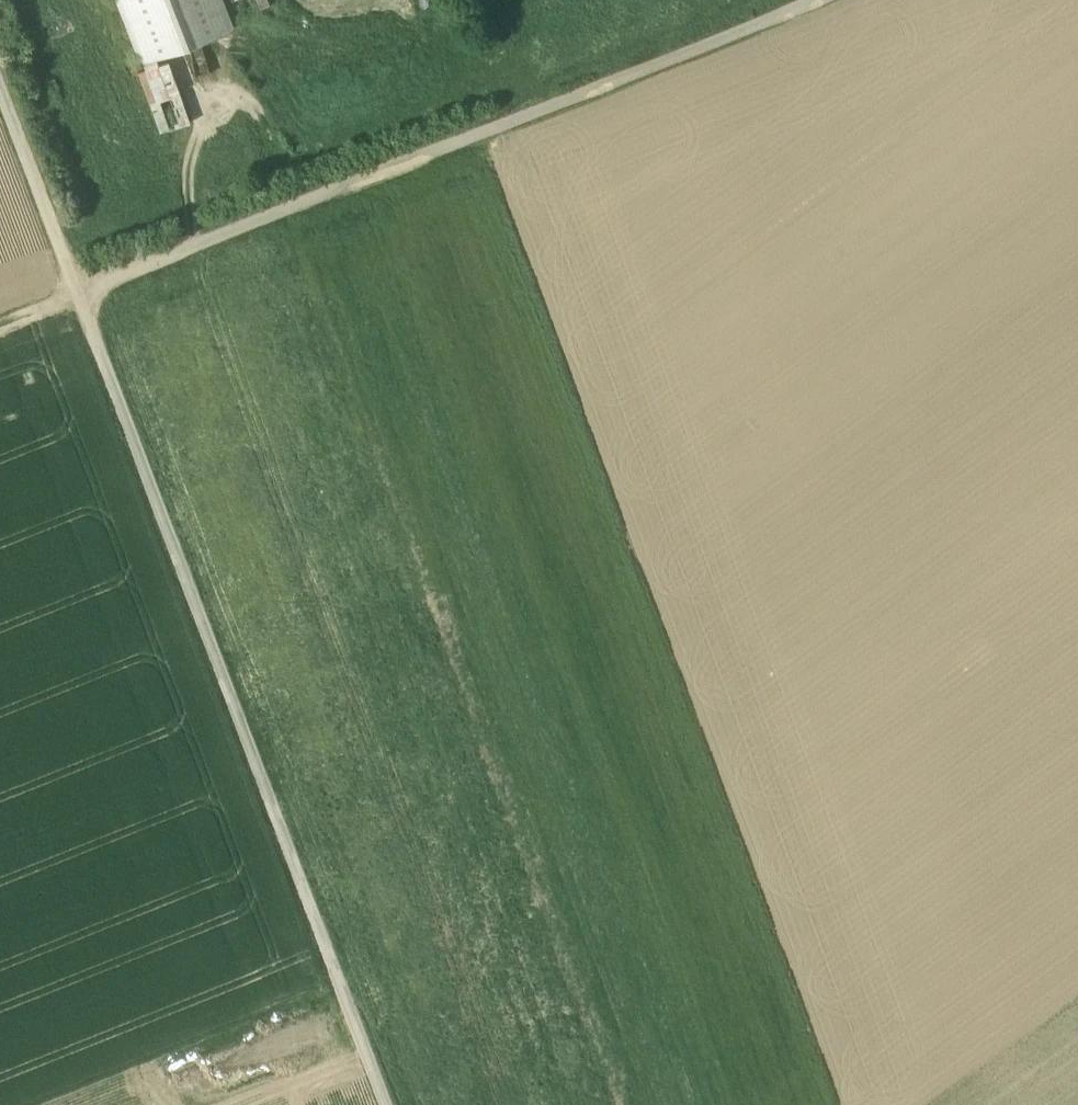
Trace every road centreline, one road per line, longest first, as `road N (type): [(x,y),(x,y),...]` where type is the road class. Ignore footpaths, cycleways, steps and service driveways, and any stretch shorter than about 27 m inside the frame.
road 1 (track): [(385,1104),(0,84)]
road 2 (track): [(0,323),(811,0)]

